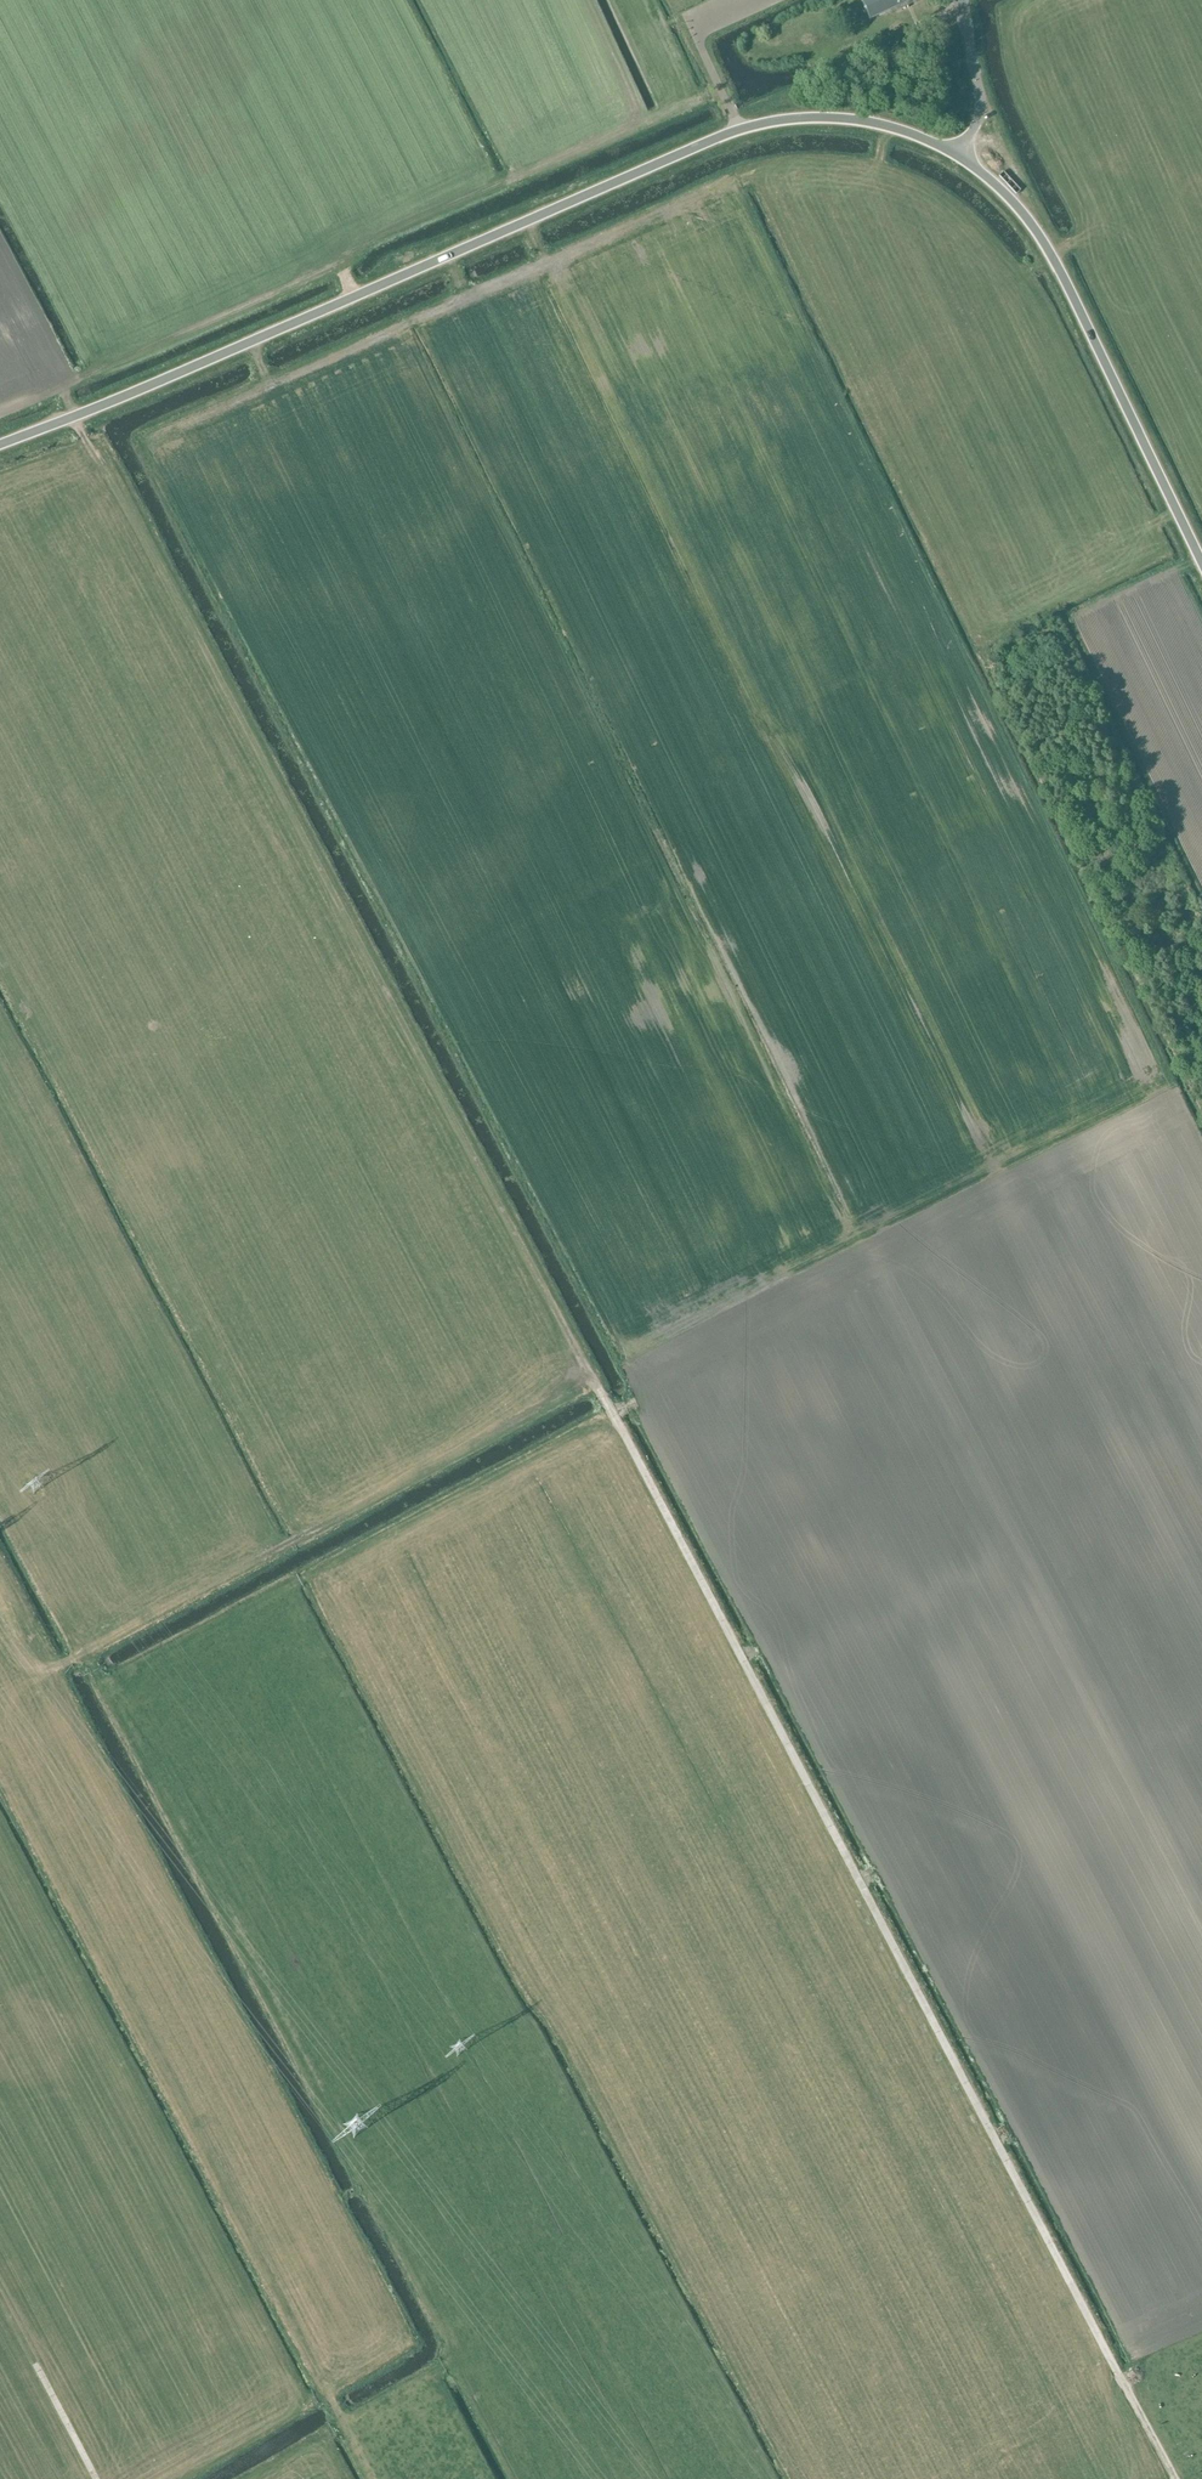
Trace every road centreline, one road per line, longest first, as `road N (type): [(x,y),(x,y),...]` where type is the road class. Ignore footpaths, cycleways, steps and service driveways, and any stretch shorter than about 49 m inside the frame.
road 1 (tertiary): [(0,442),(754,126),(818,120),(887,131),(955,158)]
road 2 (tertiary): [(1201,575),(1032,230),(955,158)]

